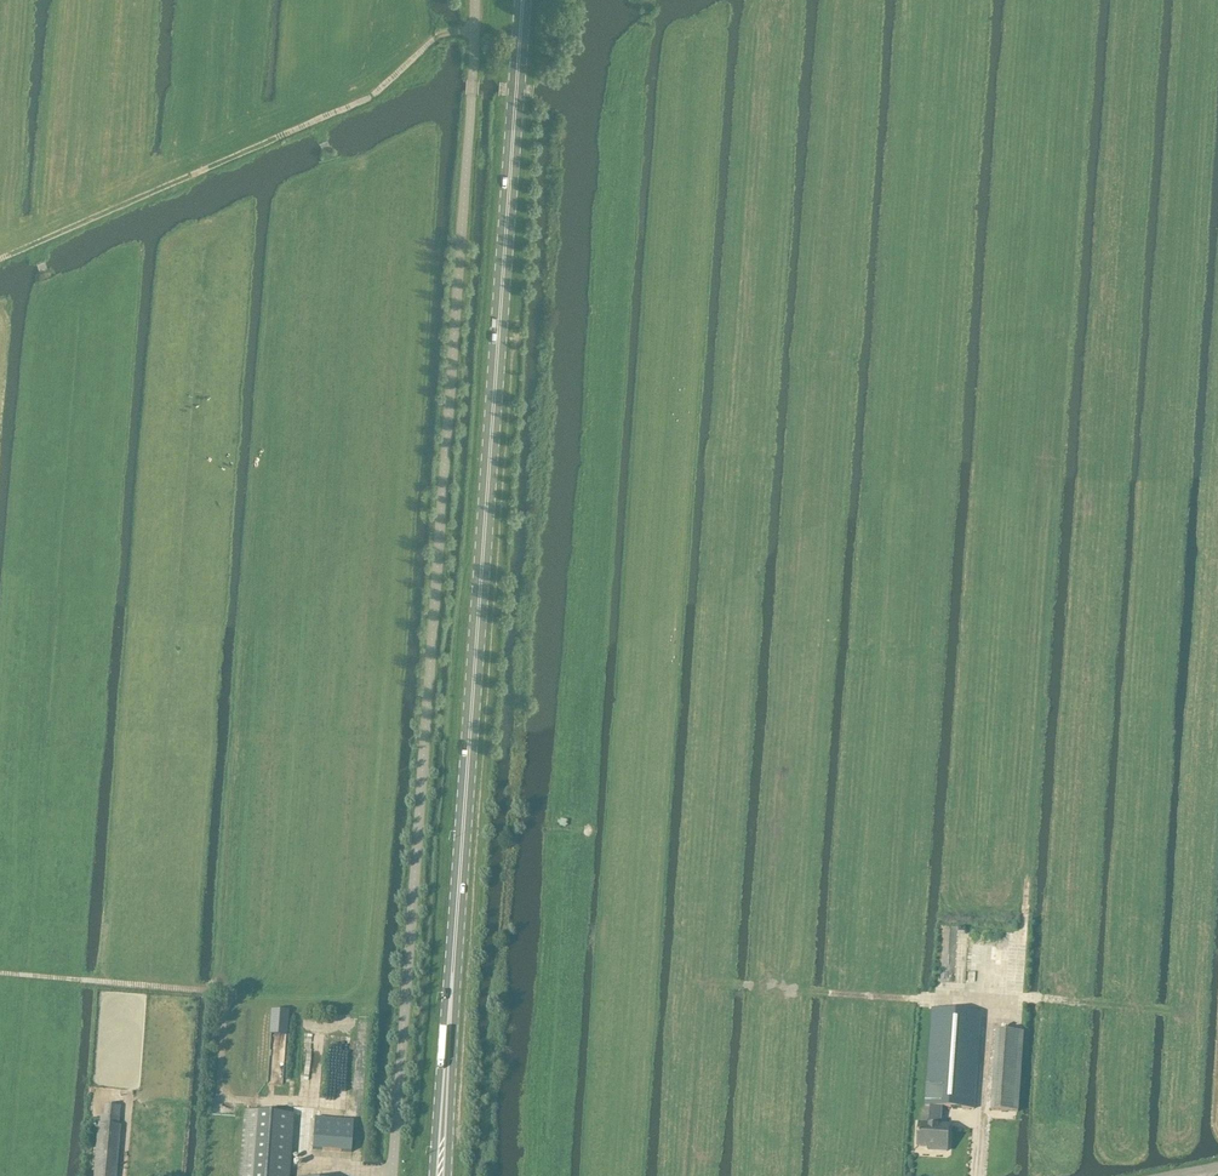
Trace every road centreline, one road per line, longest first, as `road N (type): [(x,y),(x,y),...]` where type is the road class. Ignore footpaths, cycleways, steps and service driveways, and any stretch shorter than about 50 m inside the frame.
road 1 (unclassified): [(392,1175),(475,0)]
road 2 (secondary): [(441,1141),(522,0)]
road 3 (track): [(1009,995),(1085,0)]
road 4 (track): [(473,30),(436,40),(370,97),(34,243),(47,276),(45,304)]
road 5 (track): [(693,981),(1187,1009)]
road 6 (track): [(0,973),(228,992),(222,1099),(308,1106)]

